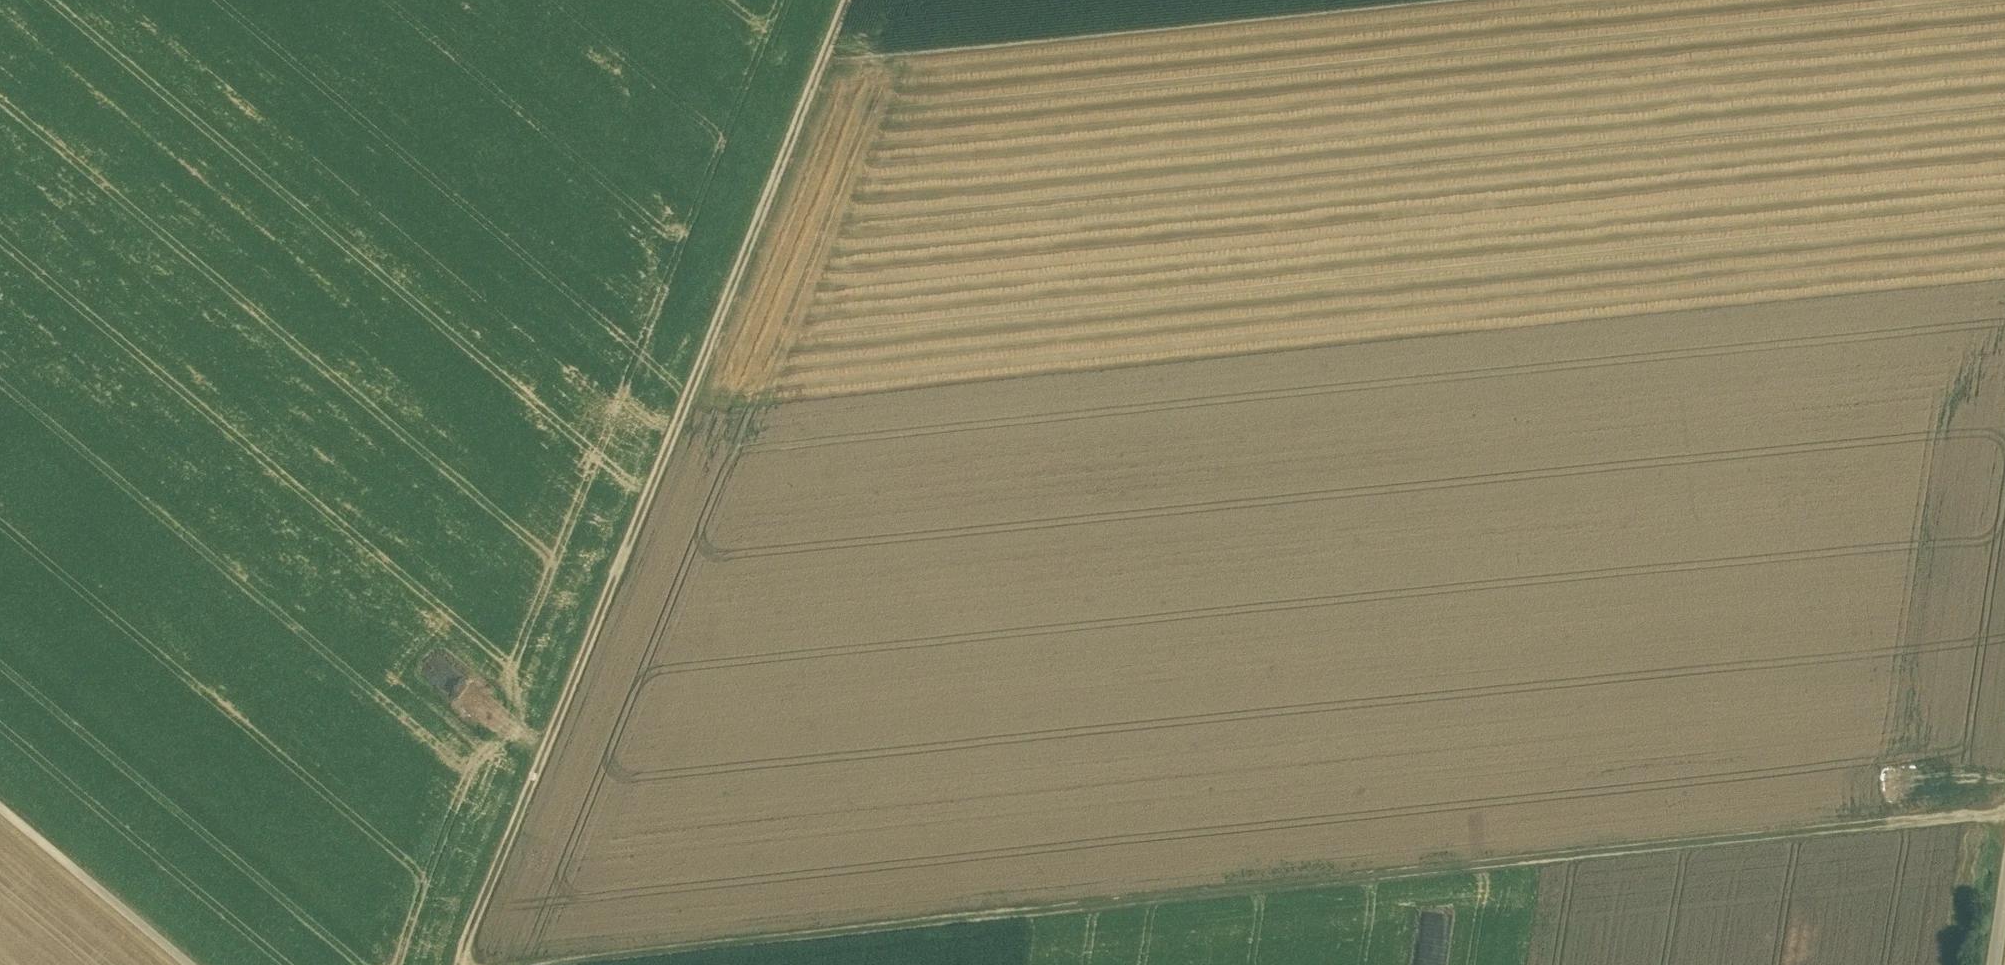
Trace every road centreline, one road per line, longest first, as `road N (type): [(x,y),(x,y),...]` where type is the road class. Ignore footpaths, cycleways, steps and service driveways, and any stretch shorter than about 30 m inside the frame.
road 1 (track): [(606,964),(2004,819)]
road 2 (track): [(853,0),(478,964)]
road 3 (track): [(0,806),(192,964)]

